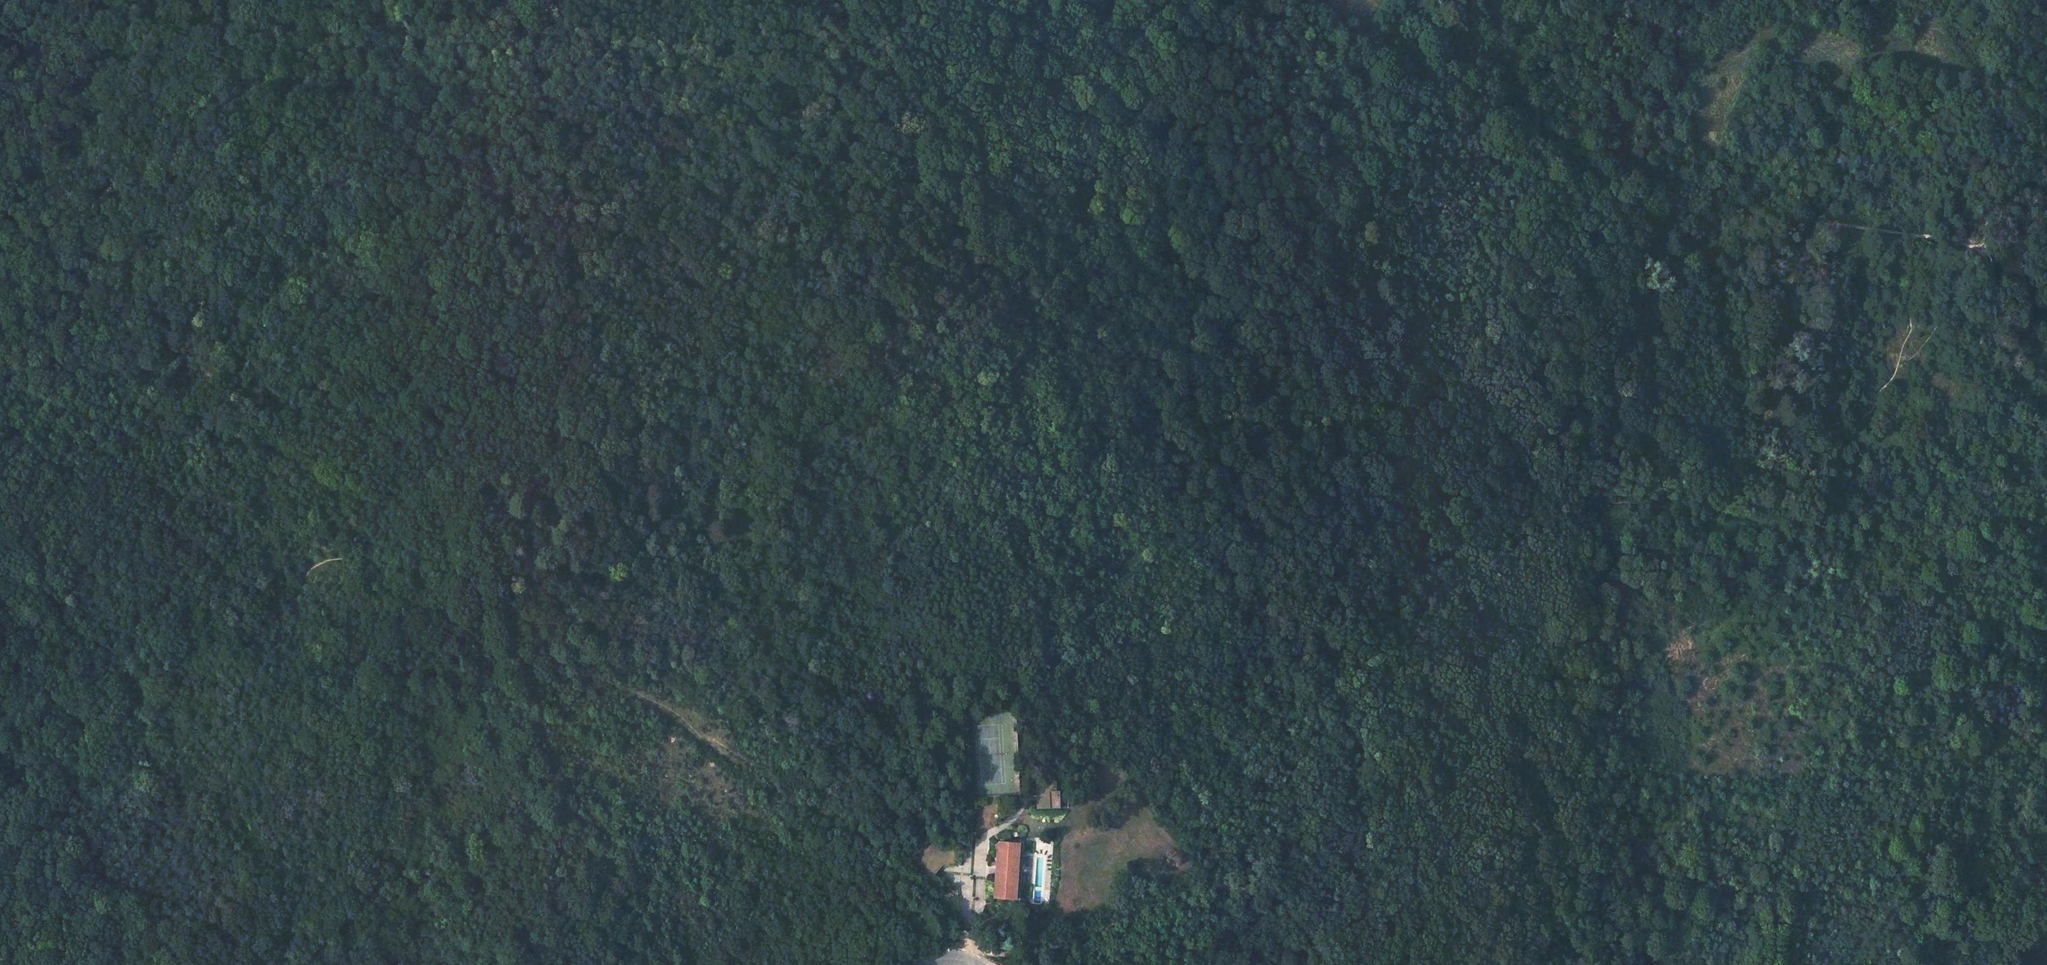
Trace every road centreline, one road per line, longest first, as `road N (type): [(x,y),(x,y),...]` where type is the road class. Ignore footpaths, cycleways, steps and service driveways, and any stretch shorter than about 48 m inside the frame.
road 1 (track): [(1327,964),(1281,901),(1221,889),(1187,890),(1027,956),(968,945)]
road 2 (track): [(1981,245),(2032,323),(2046,363)]

